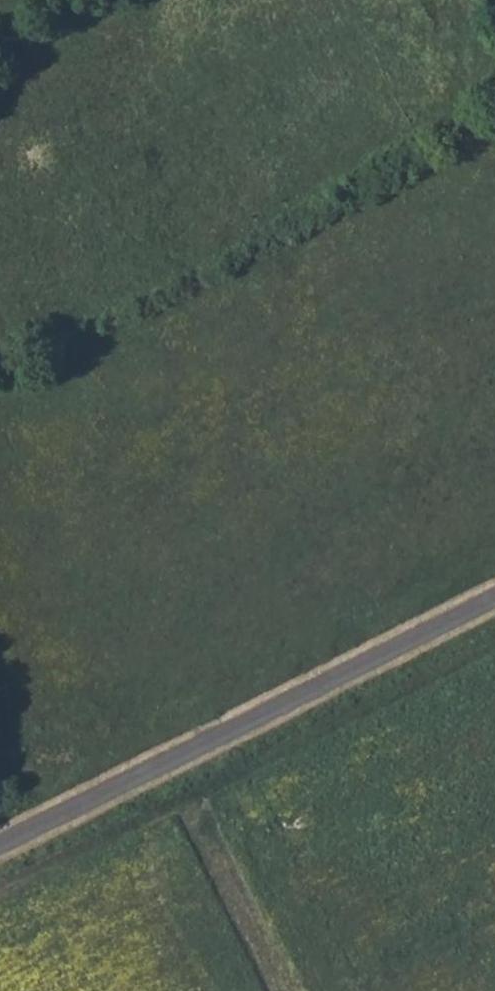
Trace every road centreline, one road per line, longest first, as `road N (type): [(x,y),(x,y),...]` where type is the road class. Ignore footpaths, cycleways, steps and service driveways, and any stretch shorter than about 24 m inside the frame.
road 1 (unclassified): [(494,597),(0,843)]

